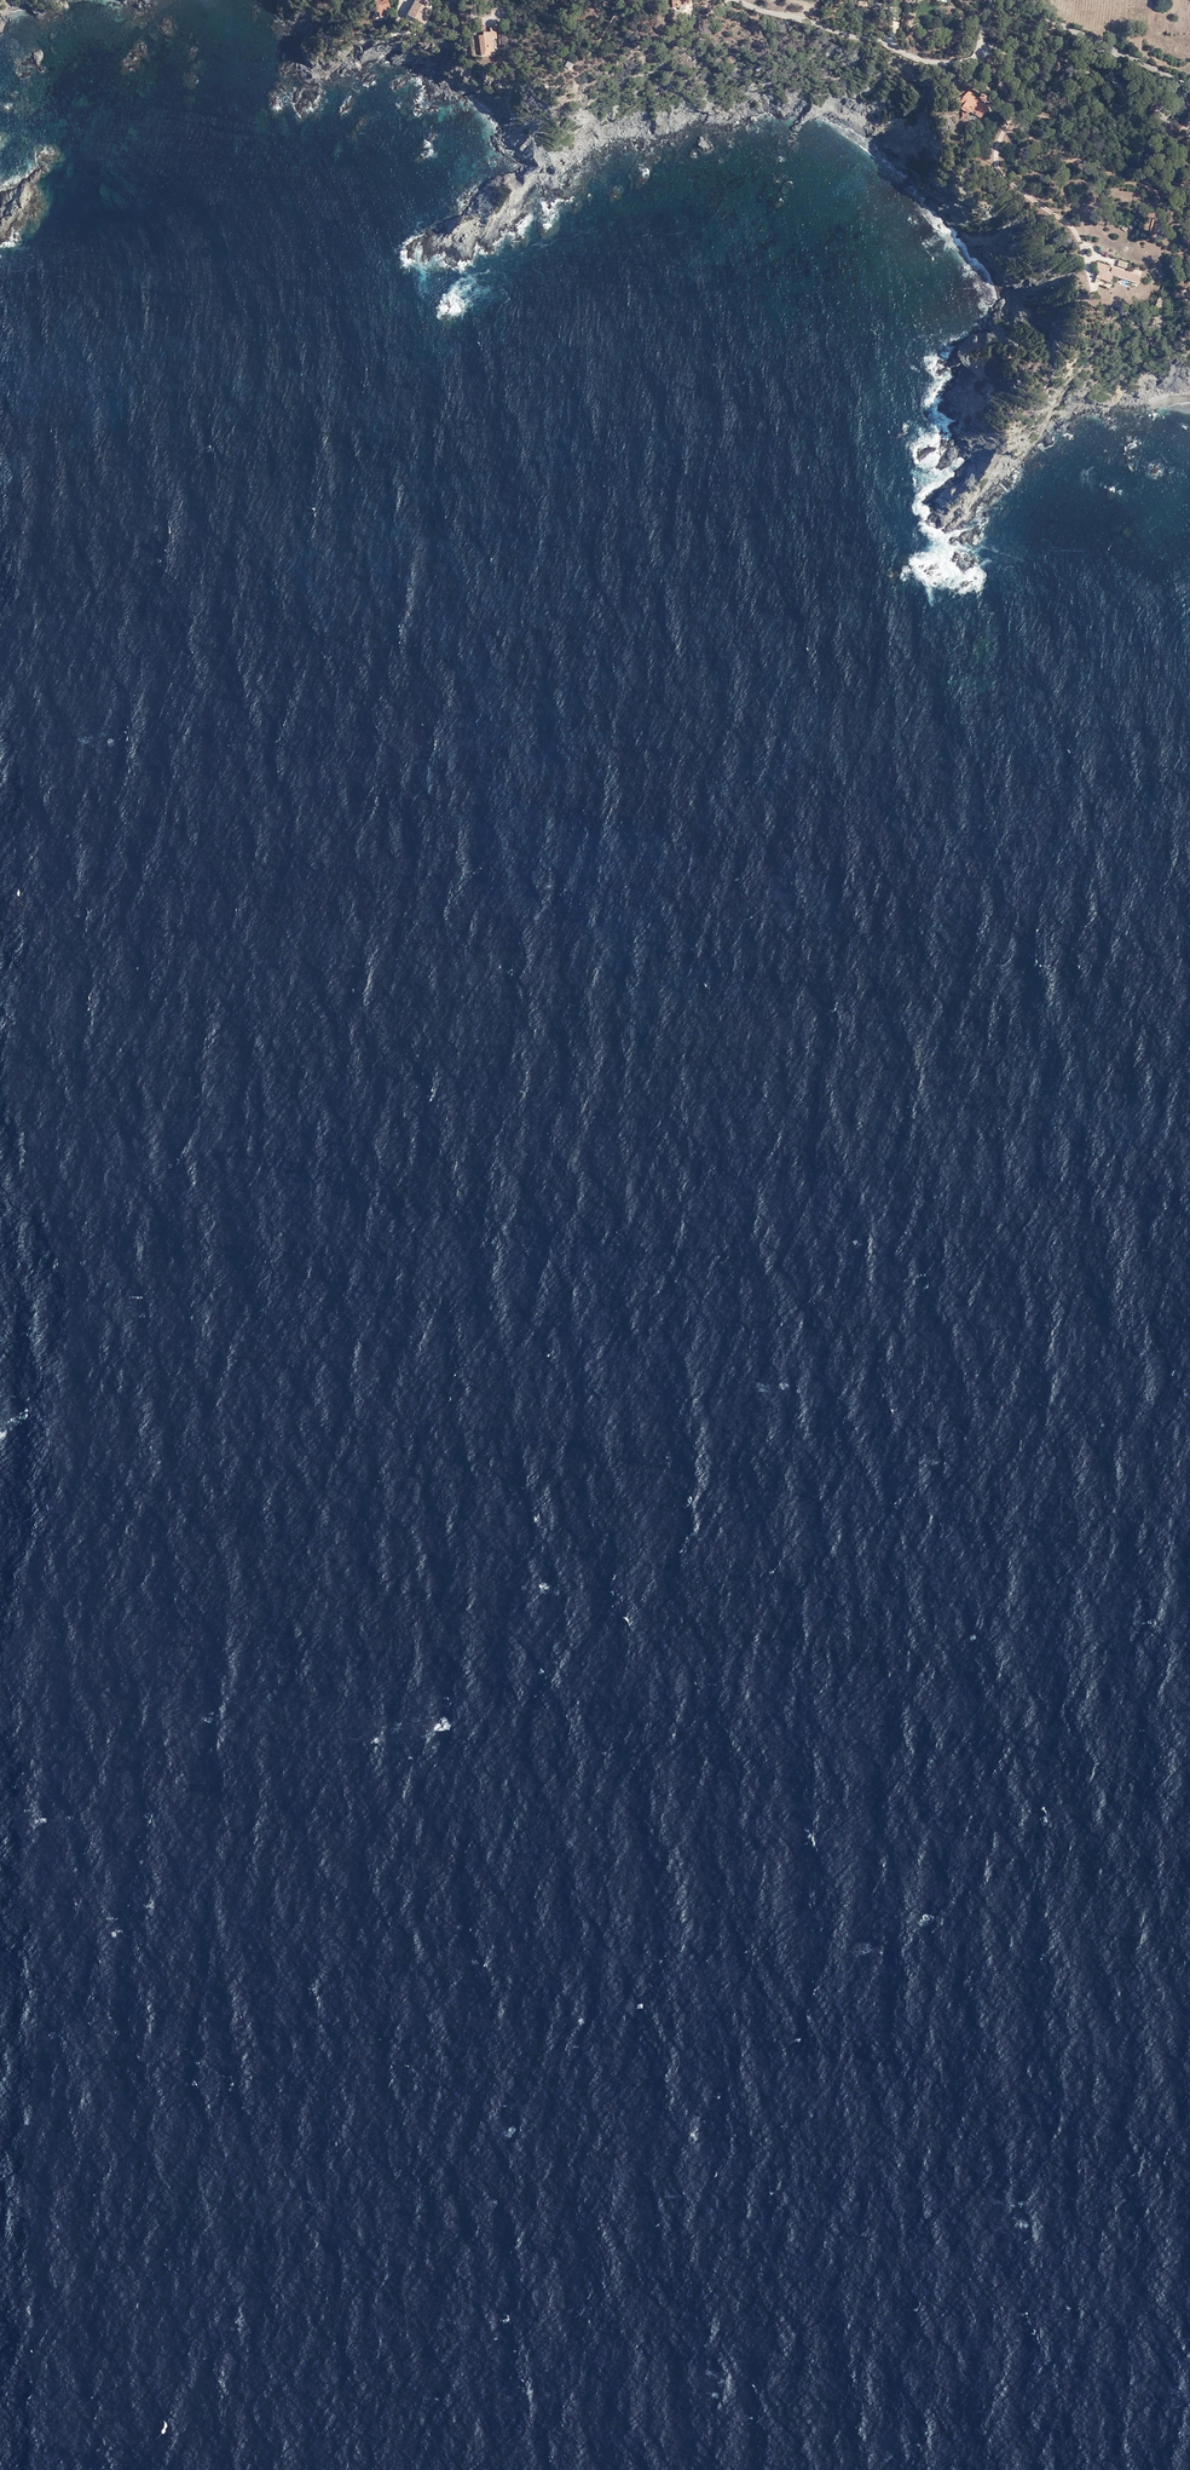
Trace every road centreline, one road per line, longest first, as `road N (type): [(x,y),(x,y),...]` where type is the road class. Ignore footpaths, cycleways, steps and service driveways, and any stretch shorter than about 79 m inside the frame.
road 1 (residential): [(990,0),(983,47),(977,59),(960,63),(937,63),(738,0)]
road 2 (residential): [(1189,88),(1011,0)]

